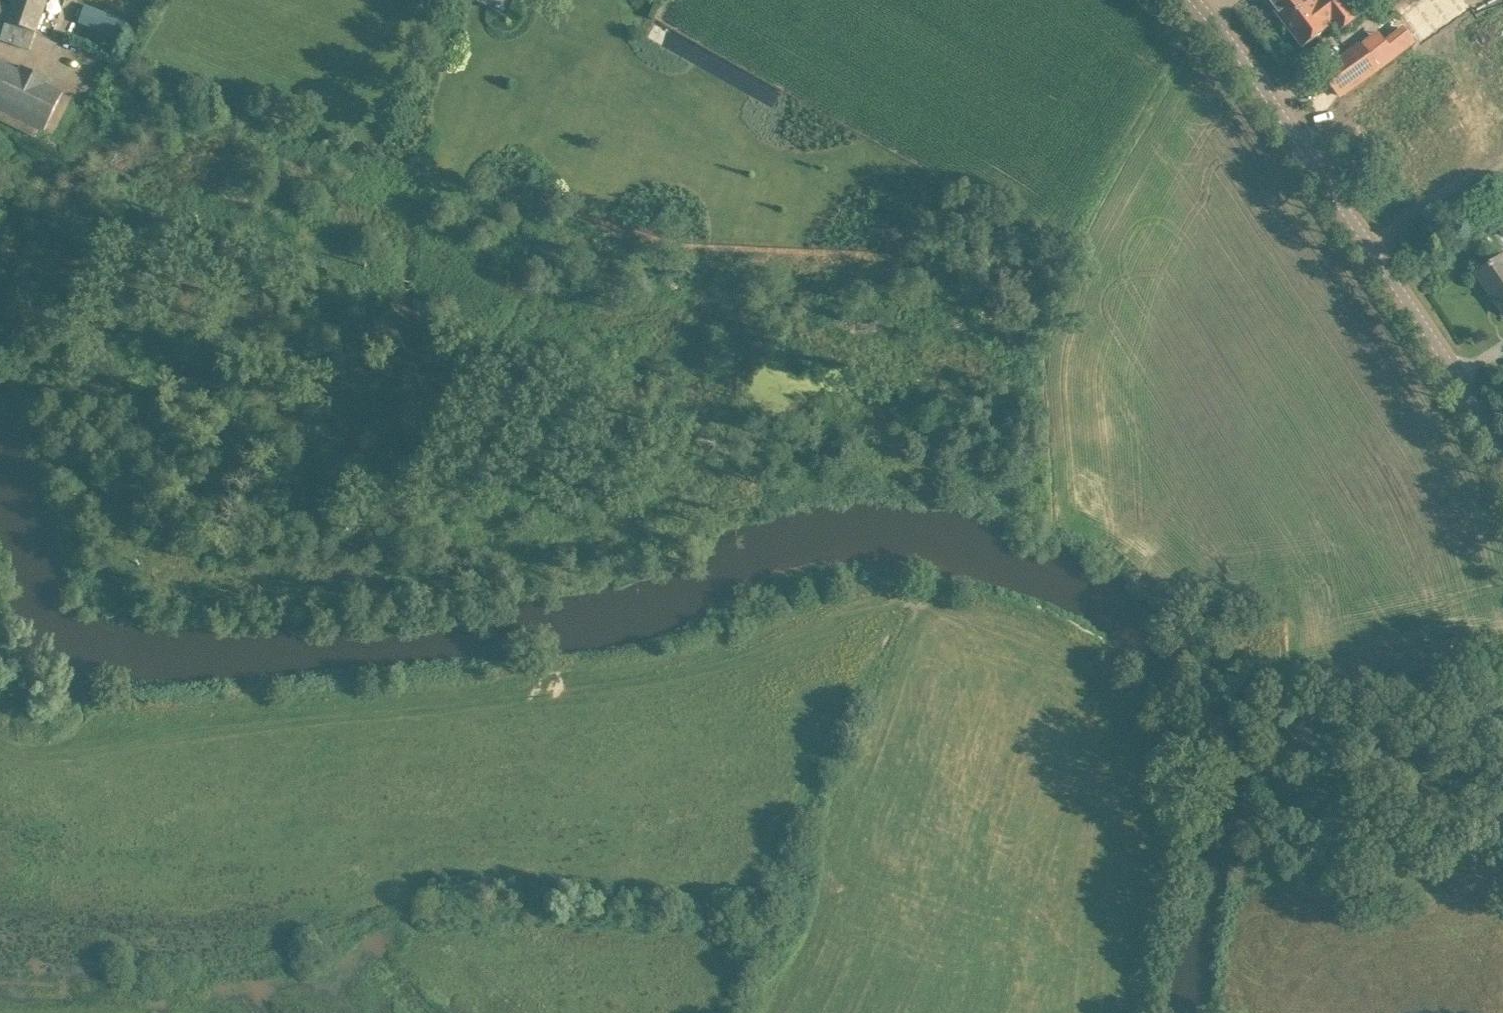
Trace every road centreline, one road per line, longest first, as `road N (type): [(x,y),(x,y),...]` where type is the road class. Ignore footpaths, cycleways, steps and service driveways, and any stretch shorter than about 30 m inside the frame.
road 1 (unclassified): [(1502,477),(1349,209),(1252,80),(1174,0)]

